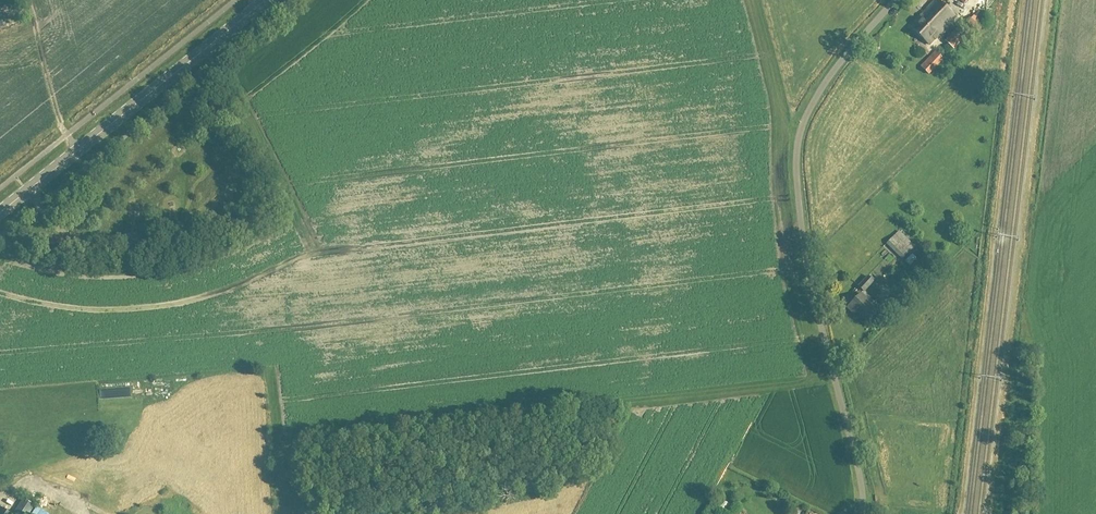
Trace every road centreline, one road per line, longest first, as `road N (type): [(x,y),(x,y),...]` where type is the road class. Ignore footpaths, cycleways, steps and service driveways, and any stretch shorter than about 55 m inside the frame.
road 1 (unclassified): [(856,513),(850,447),(801,230),(798,143),(835,69),(898,0)]
road 2 (secondary): [(0,213),(265,0)]

